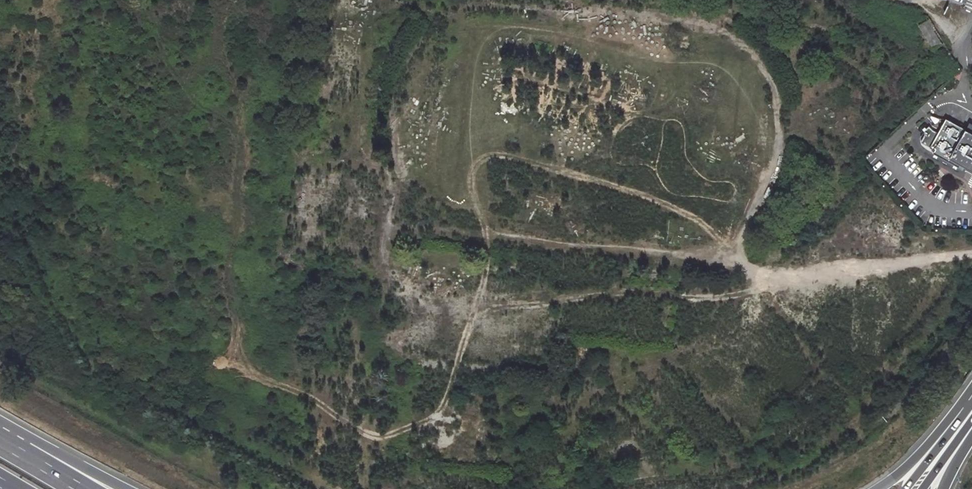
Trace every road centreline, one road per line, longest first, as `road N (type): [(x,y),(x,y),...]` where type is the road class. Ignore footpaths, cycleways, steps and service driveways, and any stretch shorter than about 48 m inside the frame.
road 1 (motorway): [(125,488),(0,430)]

